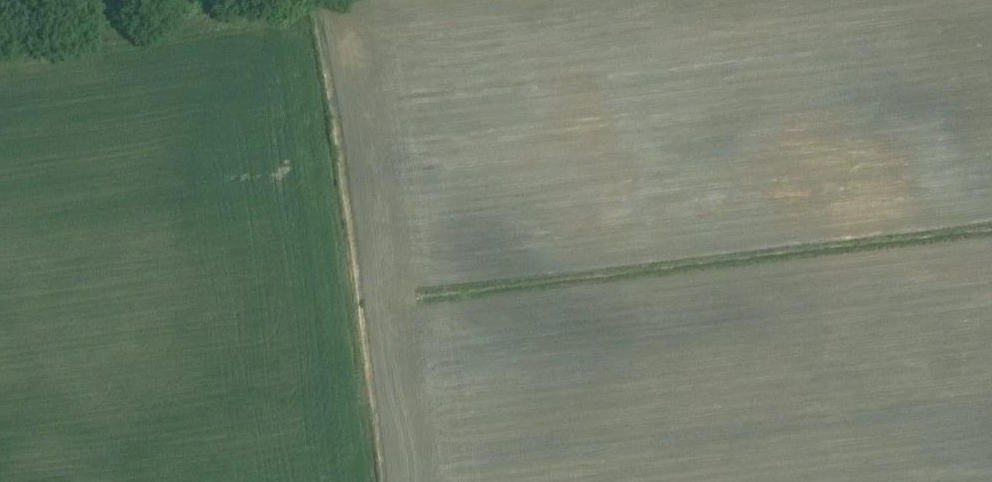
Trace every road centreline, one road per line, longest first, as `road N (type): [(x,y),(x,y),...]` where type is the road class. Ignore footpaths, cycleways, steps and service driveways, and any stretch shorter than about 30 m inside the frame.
road 1 (track): [(0,17),(130,0)]

